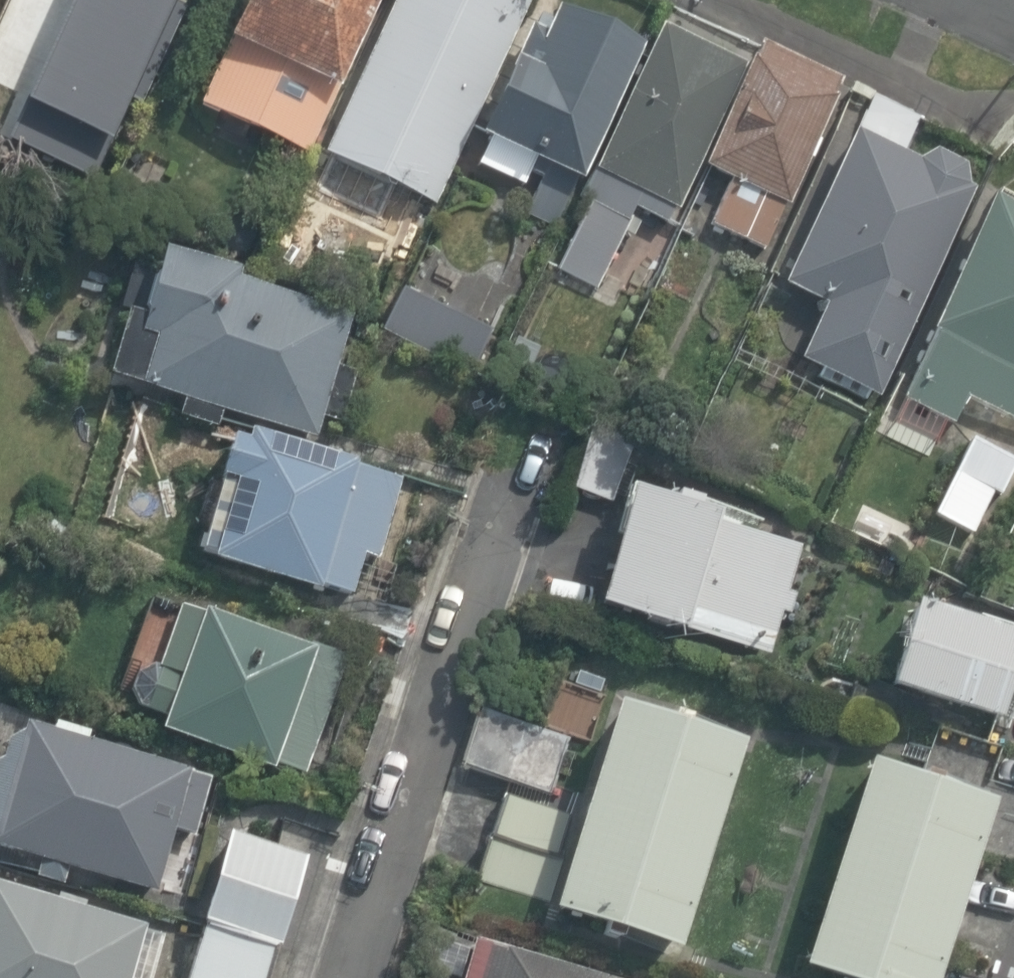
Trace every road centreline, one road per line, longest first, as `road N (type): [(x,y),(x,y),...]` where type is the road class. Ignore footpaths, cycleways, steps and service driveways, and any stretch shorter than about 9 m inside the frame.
road 1 (residential): [(363,977),(508,497)]

